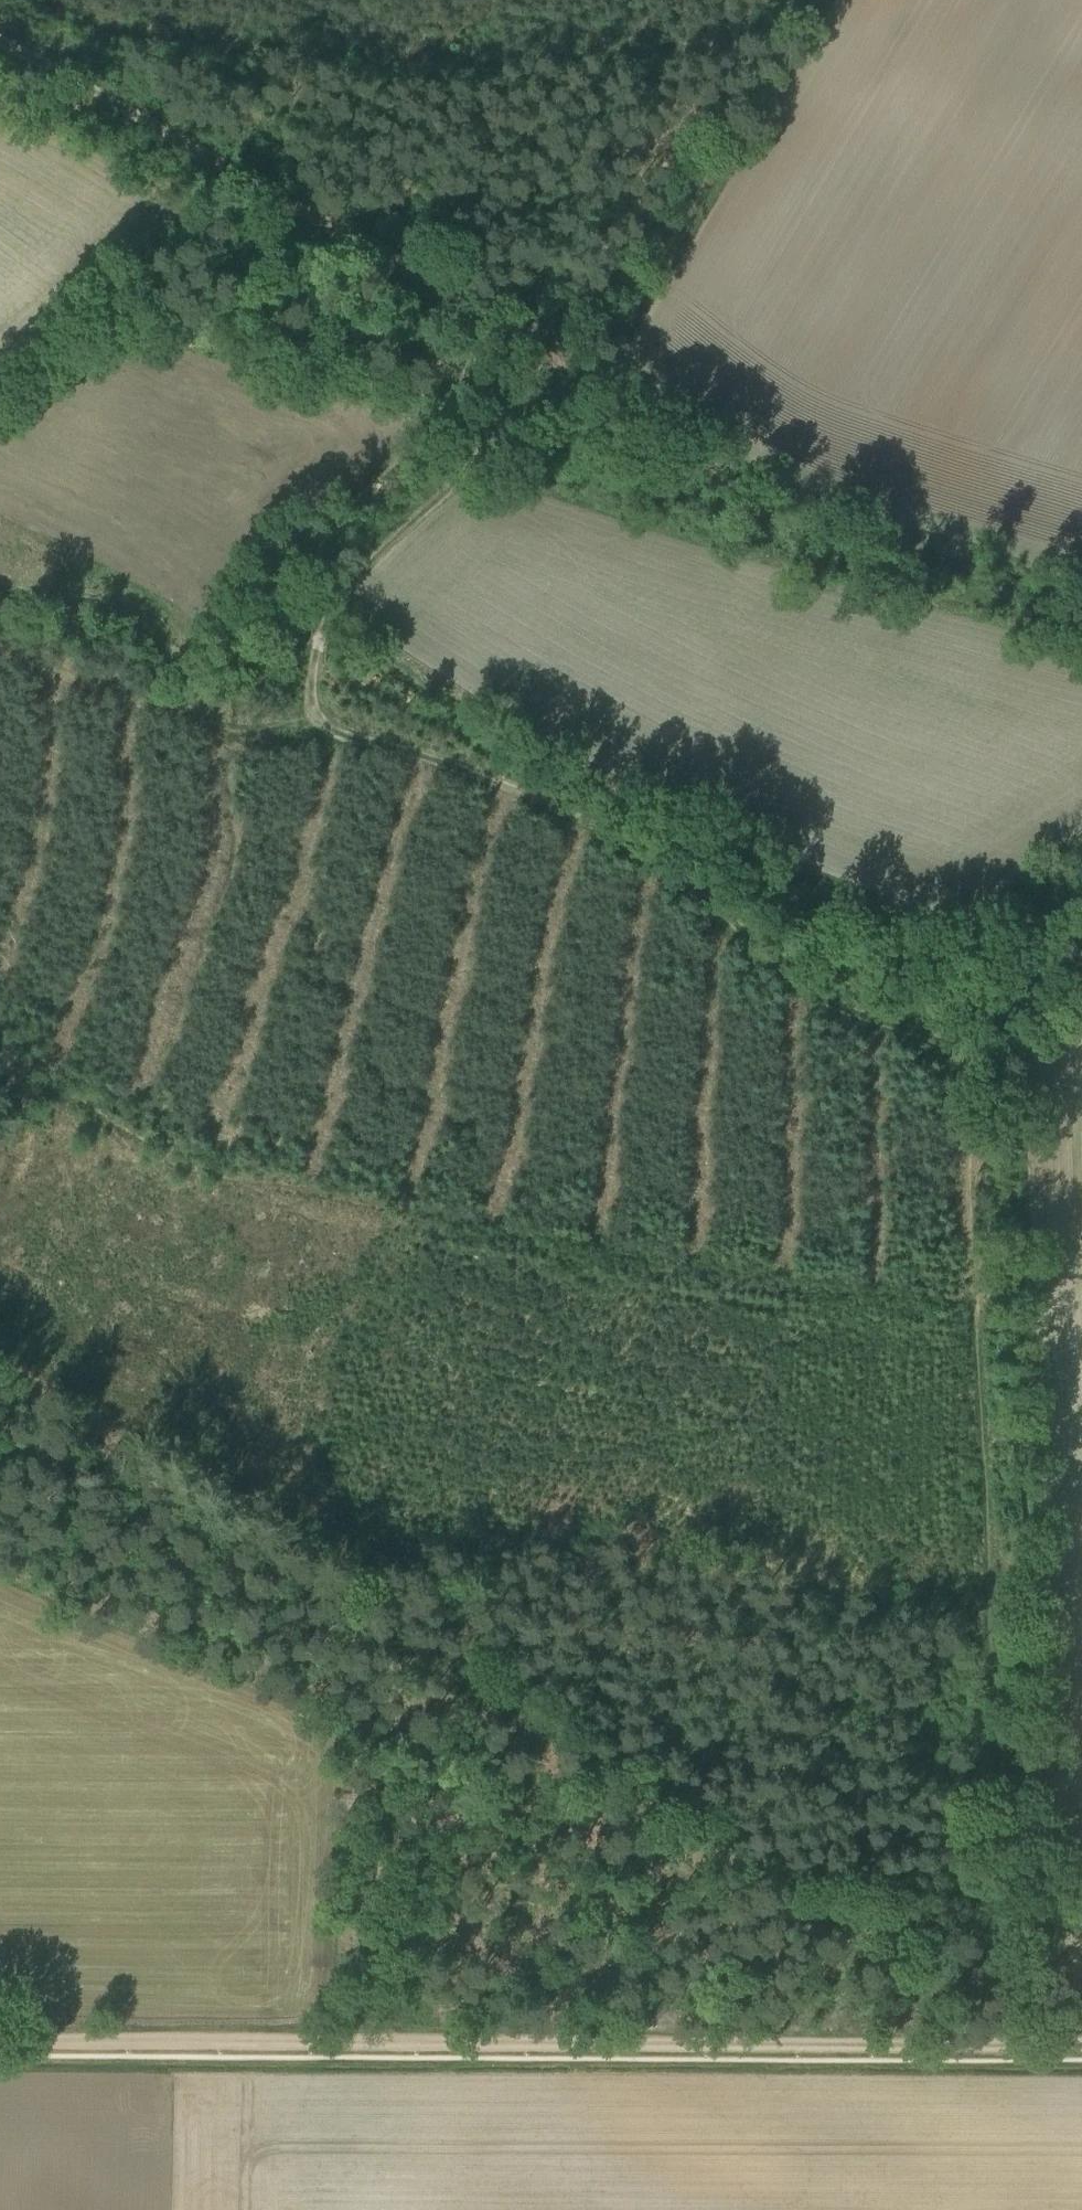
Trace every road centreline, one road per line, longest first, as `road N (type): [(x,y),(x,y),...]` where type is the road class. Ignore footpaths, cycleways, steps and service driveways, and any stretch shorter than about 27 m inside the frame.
road 1 (track): [(951,1057),(892,1021),(796,1003),(561,827),(478,784),(302,725),(306,658),(319,626),(342,594),(471,474),(469,305),(404,262),(0,56)]
road 2 (track): [(0,2043),(1016,2051)]

